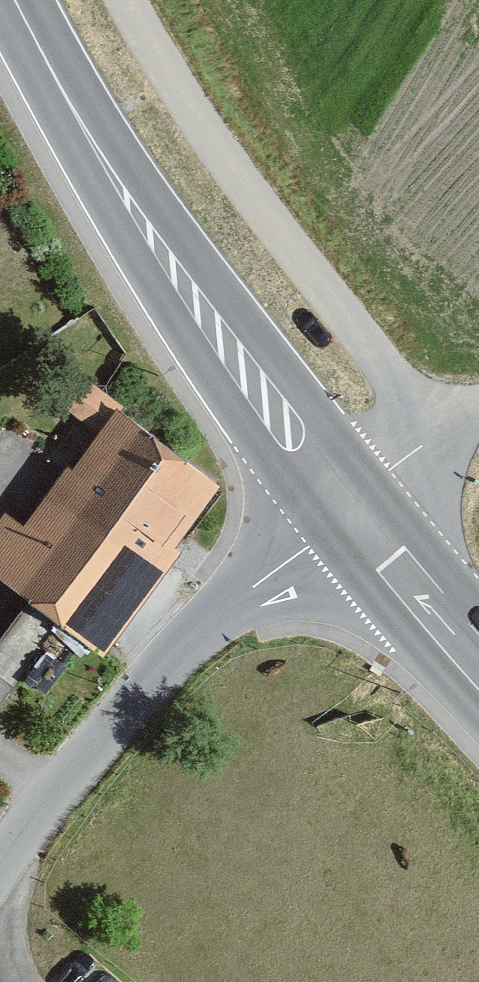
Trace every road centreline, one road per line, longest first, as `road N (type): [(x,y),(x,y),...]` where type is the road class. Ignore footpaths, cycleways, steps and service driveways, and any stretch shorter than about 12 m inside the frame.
road 1 (secondary): [(343,511),(186,294),(89,139),(16,0)]
road 2 (track): [(129,0),(201,123),(388,368),(434,443)]
road 3 (tertiary): [(0,862),(107,727),(194,638),(343,511)]
road 4 (secondary): [(478,666),(343,511)]
road 5 (track): [(343,511),(478,412)]

